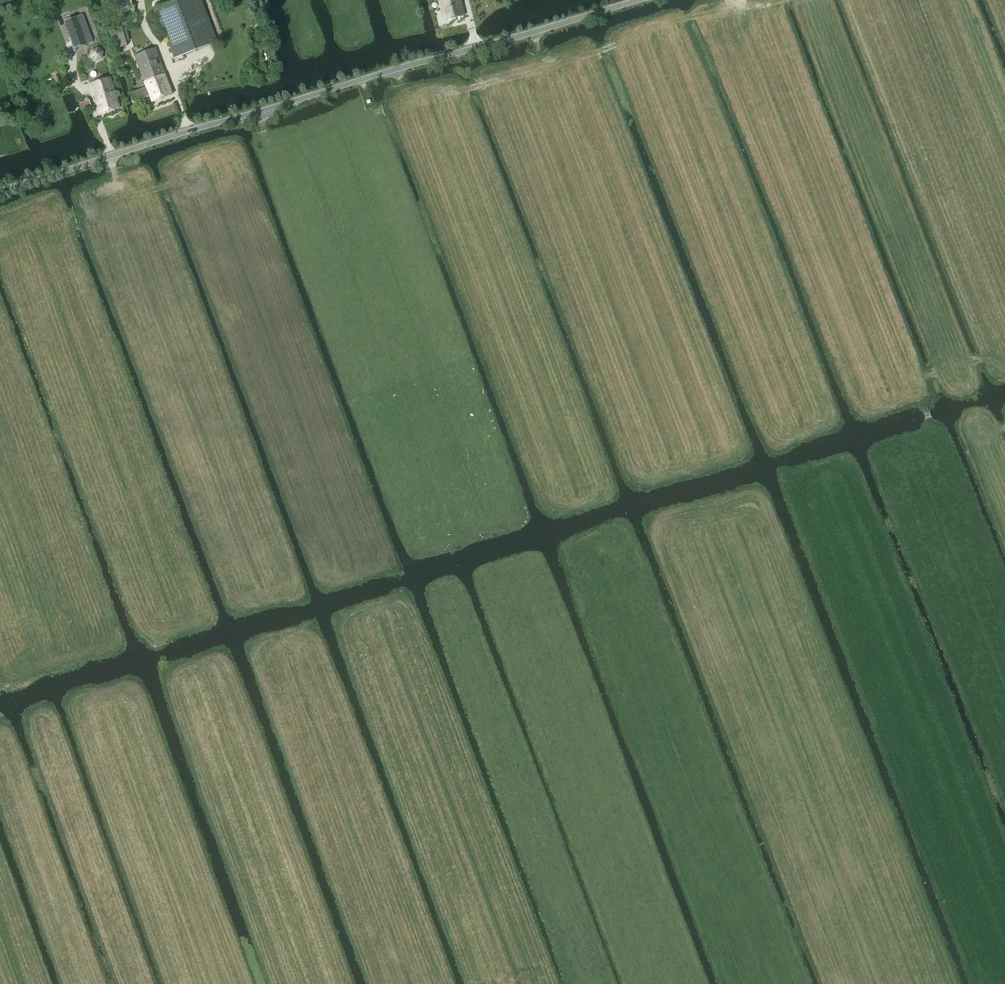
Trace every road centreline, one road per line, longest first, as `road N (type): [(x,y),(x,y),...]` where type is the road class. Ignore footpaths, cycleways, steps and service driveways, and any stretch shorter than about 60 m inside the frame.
road 1 (unclassified): [(0,190),(640,0)]

